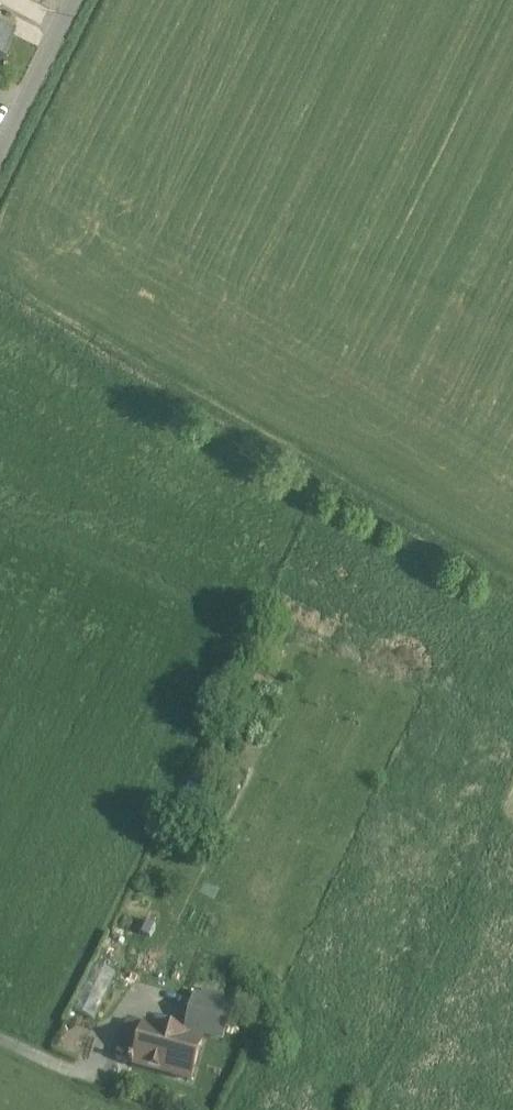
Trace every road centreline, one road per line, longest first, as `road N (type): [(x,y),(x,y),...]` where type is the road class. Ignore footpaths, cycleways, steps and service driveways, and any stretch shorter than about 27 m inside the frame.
road 1 (residential): [(0,162),(79,0)]

